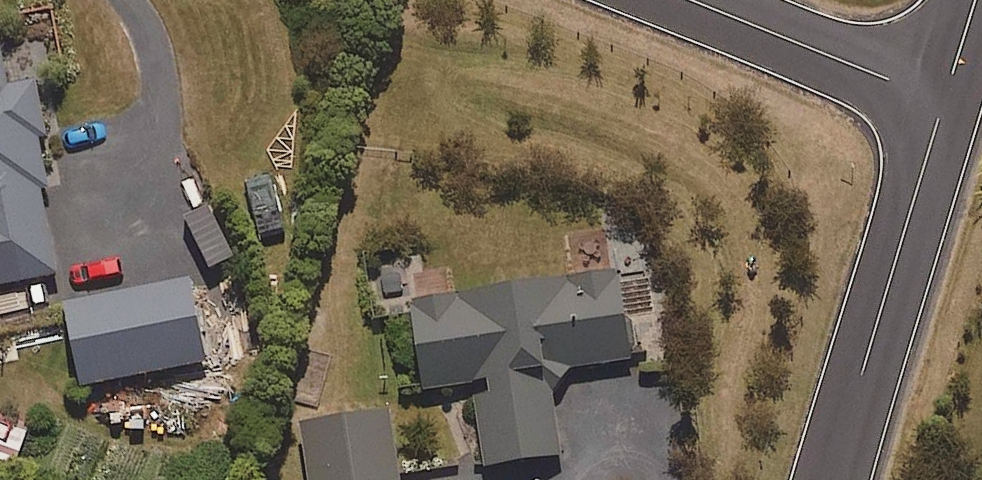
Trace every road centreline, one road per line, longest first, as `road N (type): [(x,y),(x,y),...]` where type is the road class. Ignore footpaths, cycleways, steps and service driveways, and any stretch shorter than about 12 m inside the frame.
road 1 (residential): [(829,479),(944,98)]
road 2 (residential): [(699,0),(944,98)]

